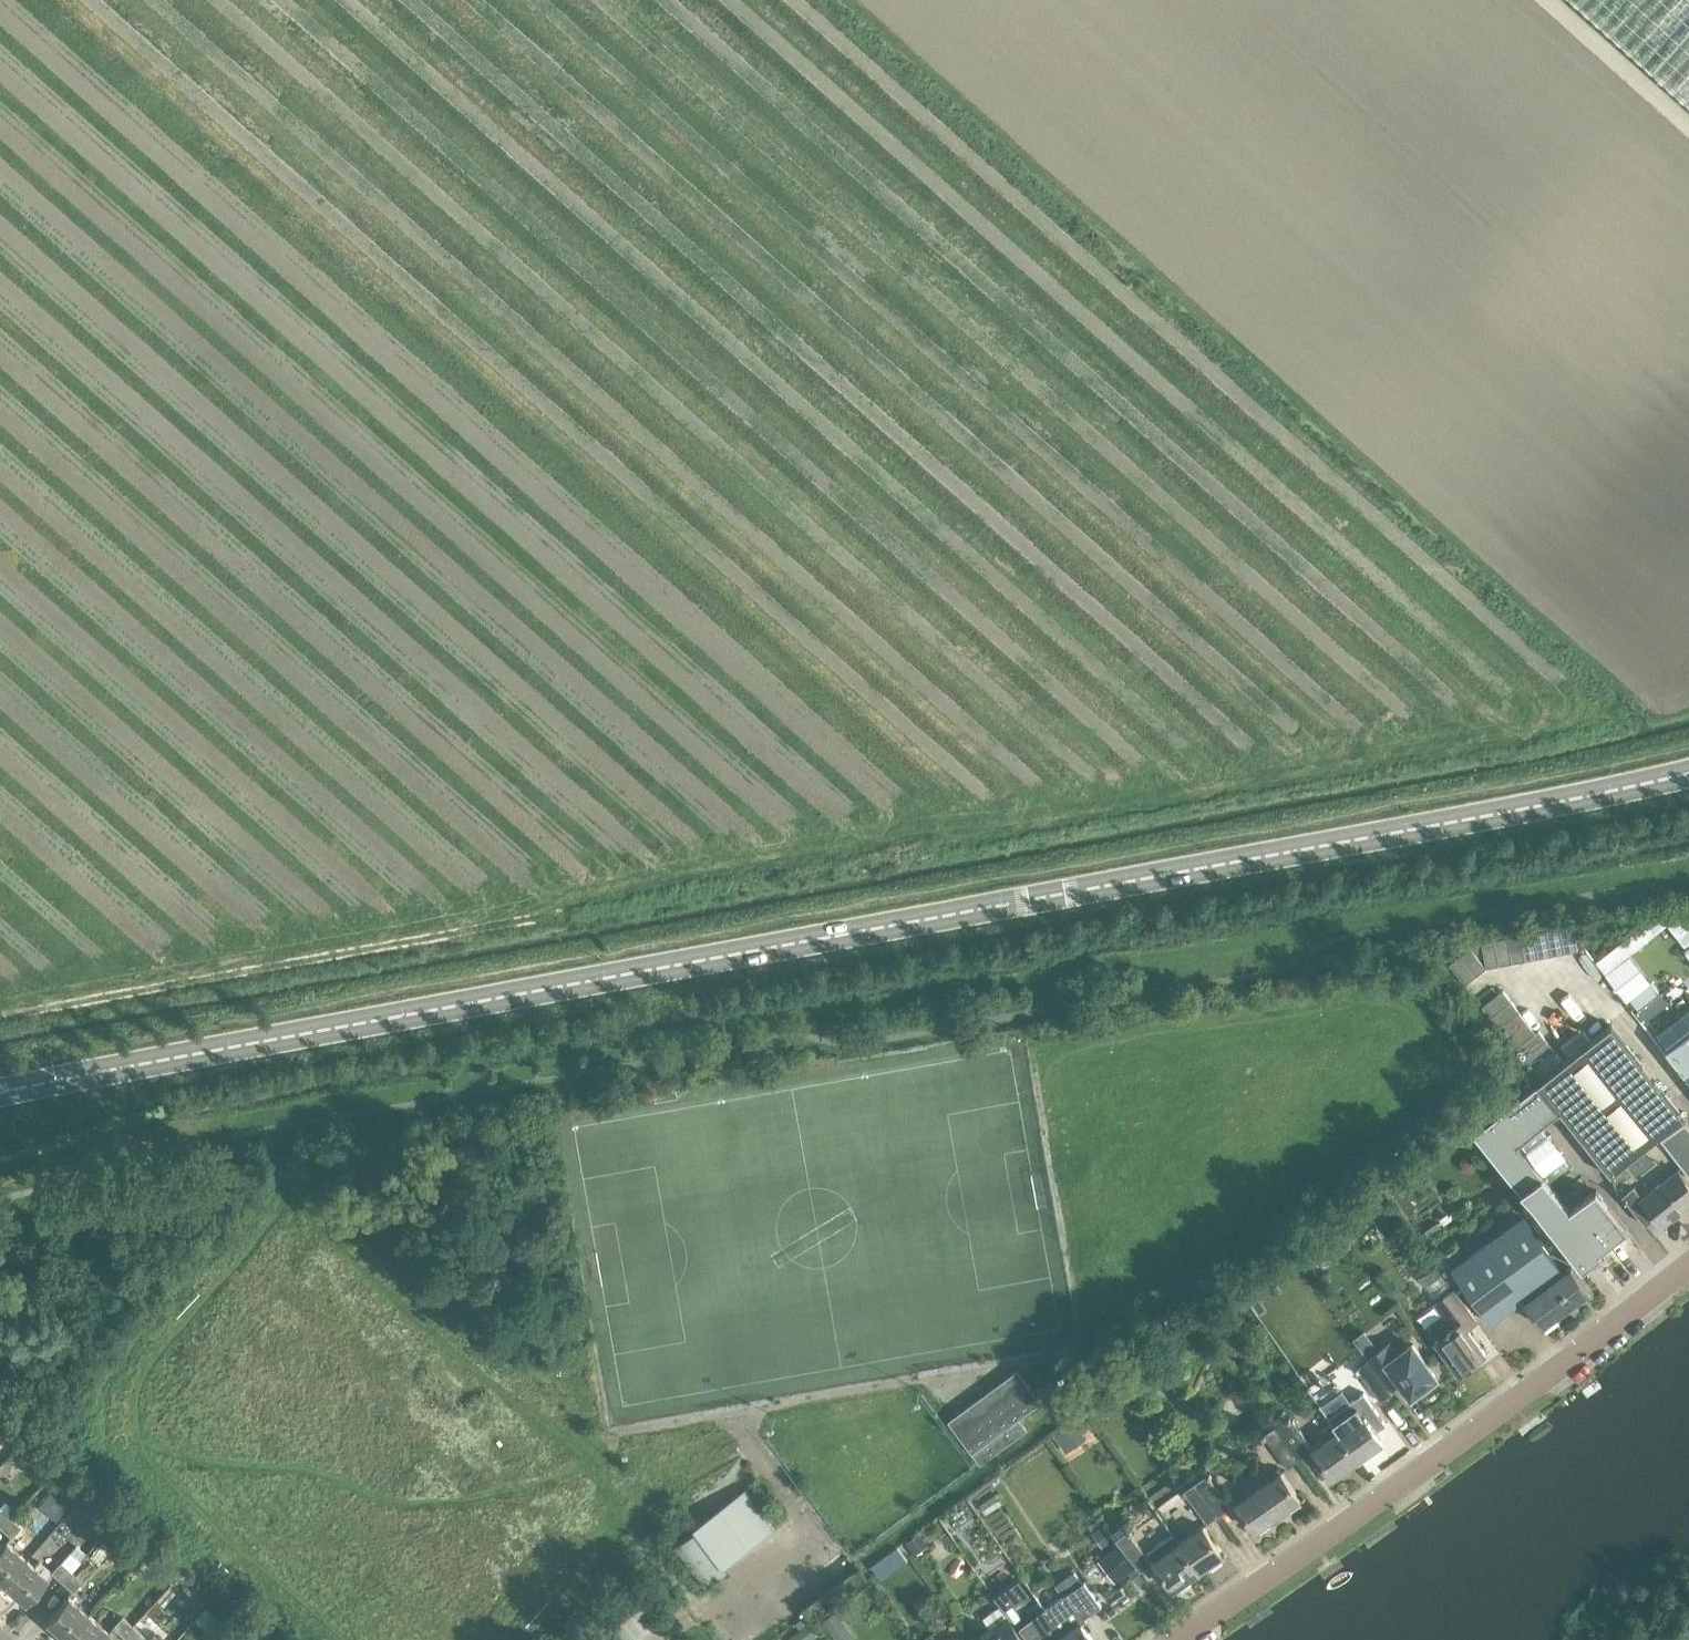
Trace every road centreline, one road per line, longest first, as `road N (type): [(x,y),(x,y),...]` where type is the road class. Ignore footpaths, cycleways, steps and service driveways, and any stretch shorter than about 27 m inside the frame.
road 1 (secondary): [(0,1091),(1688,772)]
road 2 (tertiary): [(1177,1639),(1688,1266)]

